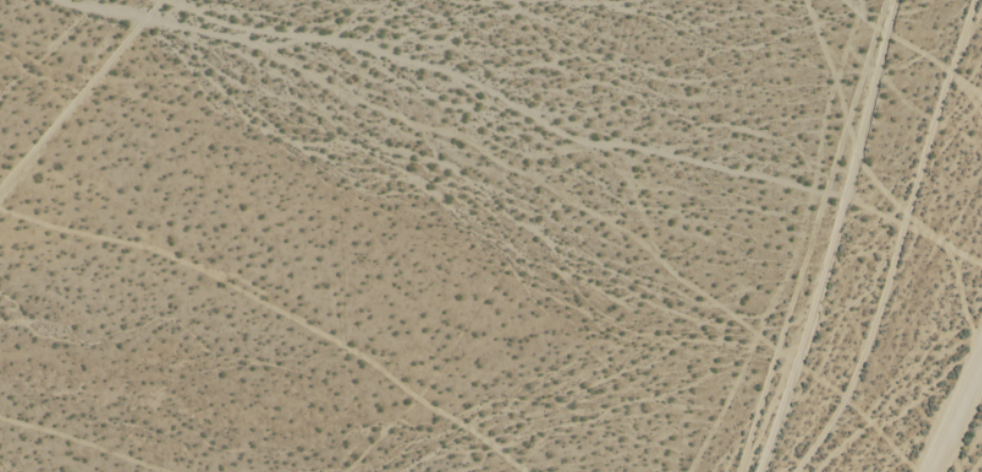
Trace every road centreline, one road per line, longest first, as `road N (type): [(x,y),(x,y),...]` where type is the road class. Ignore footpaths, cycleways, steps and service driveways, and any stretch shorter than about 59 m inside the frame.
road 1 (track): [(0,205),(165,0)]
road 2 (track): [(981,346),(918,471)]

